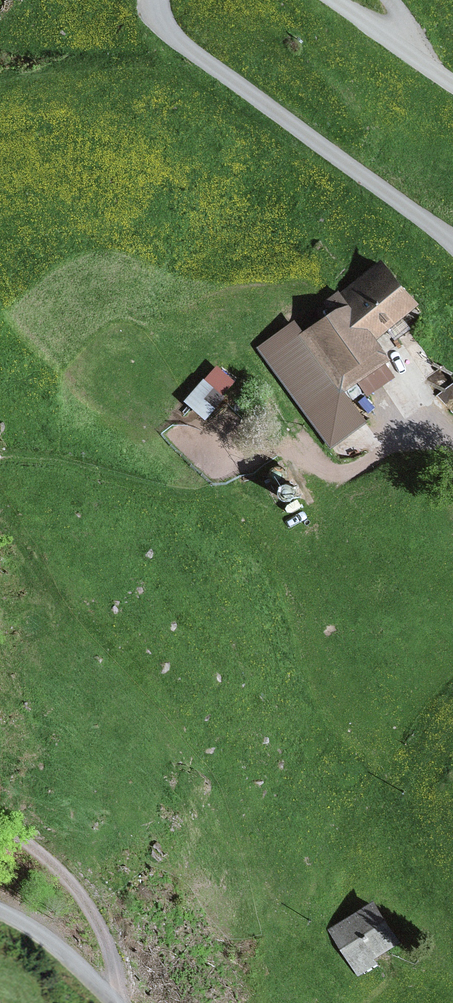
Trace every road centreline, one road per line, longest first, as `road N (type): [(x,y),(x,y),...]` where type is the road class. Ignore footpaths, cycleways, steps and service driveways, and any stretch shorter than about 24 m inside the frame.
road 1 (unclassified): [(155,0),(182,45),(452,243)]
road 2 (track): [(120,1002),(107,935),(88,898),(0,820)]
road 3 (unclassified): [(117,1002),(45,929),(0,904)]
road 4 (unclassified): [(452,84),(333,0)]

